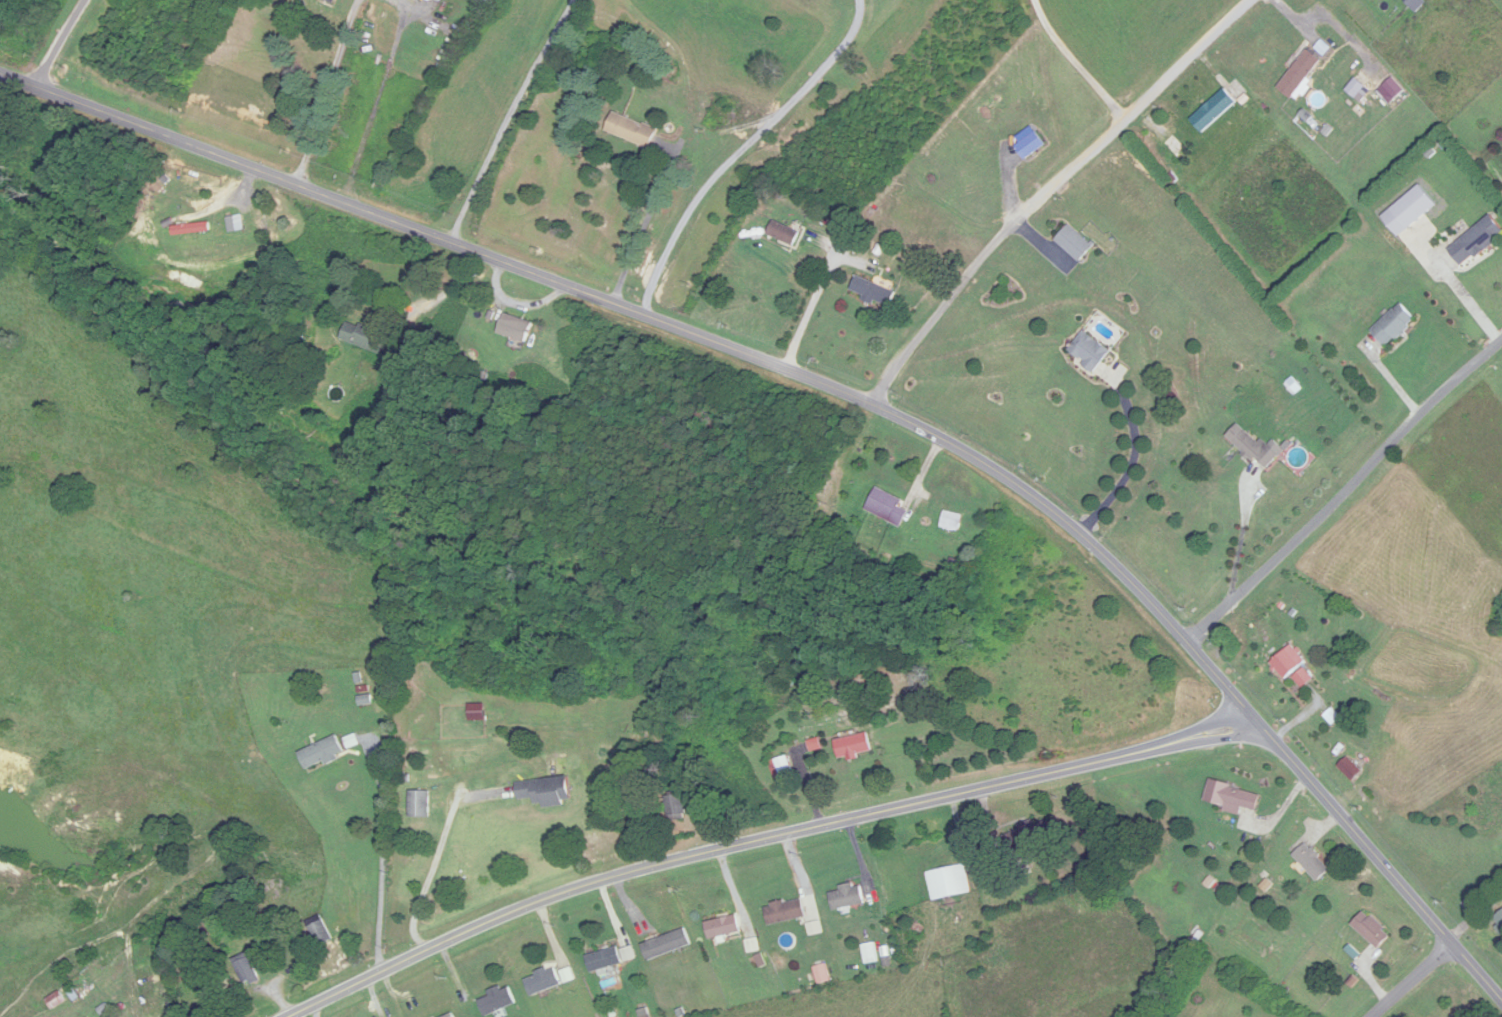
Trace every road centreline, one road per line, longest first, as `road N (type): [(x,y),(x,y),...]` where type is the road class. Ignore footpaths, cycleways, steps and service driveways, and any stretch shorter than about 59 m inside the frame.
road 1 (tertiary): [(1501,1000),(1096,545),(1012,477),(856,394),(0,73)]
road 2 (residential): [(1257,720),(603,880),(472,929),(290,1016)]
road 3 (residential): [(871,402),(1049,193),(1260,0)]
road 4 (residential): [(1501,344),(1187,645)]

